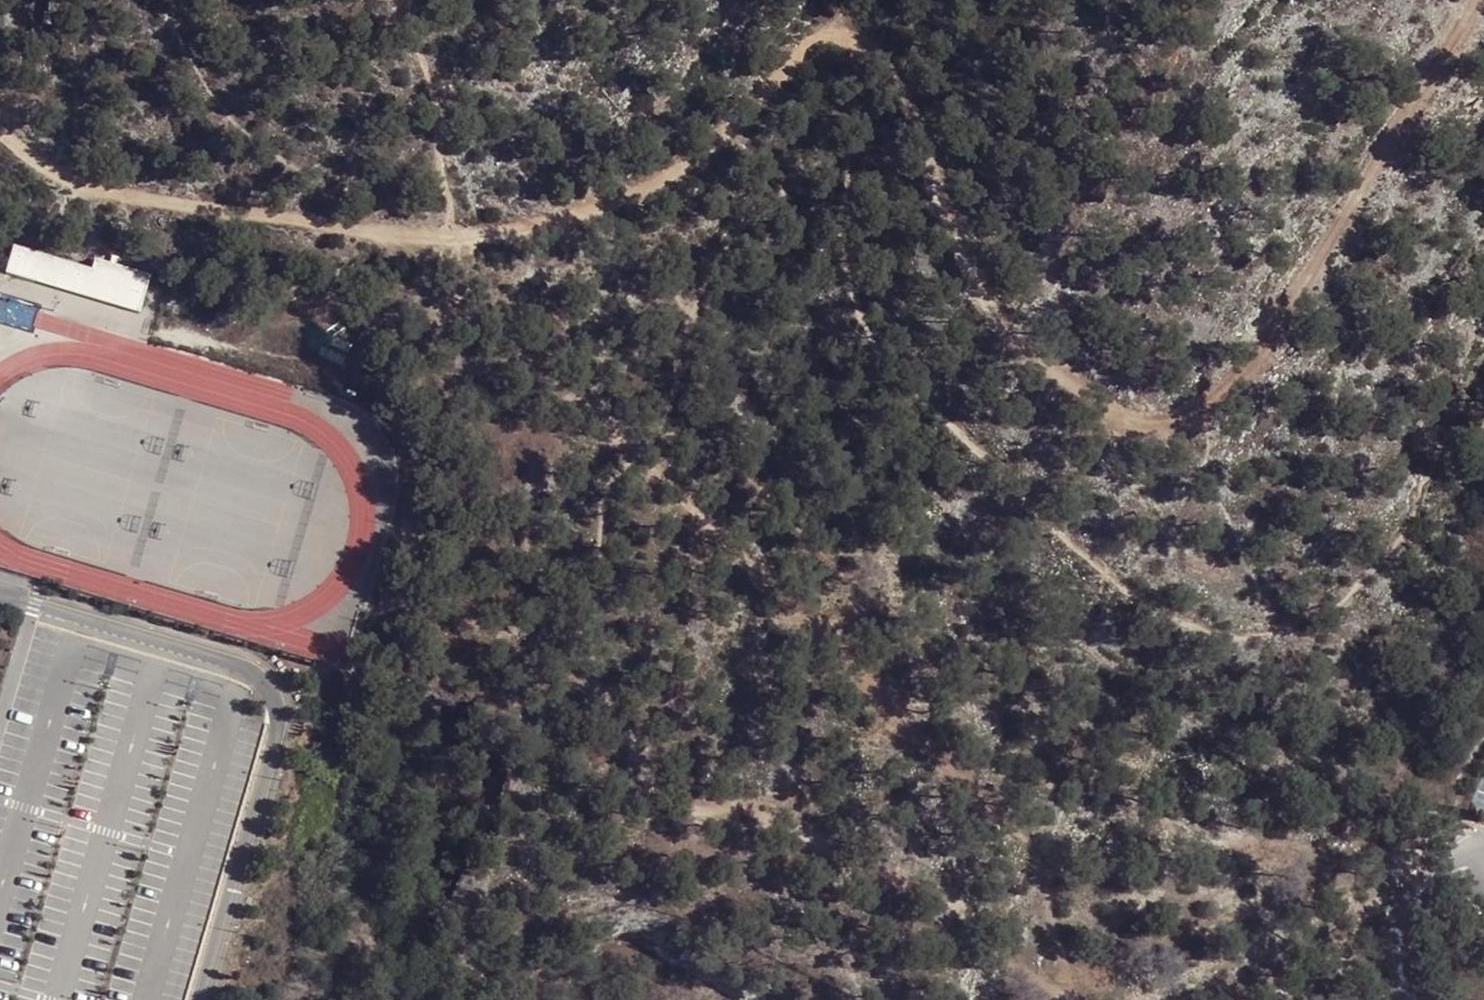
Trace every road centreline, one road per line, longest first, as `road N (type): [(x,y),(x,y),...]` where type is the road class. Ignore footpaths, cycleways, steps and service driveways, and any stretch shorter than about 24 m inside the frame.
road 1 (track): [(0,132),(72,180),(138,197),(473,238),(563,220),(668,178),(820,38),(846,31),(868,38),(887,61),(931,203),(986,292),(1058,368),(1130,409),(1173,408),(1238,393),(1475,0)]
road 2 (unclassified): [(1411,999),(1403,928),(1415,892),(1449,873),(1483,868)]

